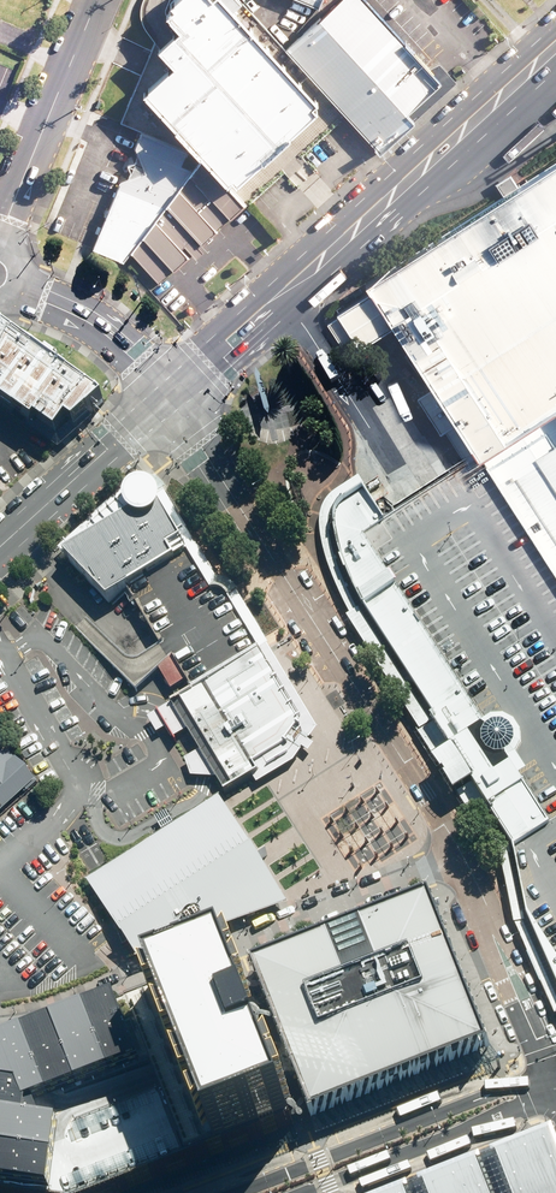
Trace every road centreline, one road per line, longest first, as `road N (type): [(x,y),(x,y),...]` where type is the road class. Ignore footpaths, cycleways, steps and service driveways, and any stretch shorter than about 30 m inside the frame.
road 1 (tertiary): [(164,404),(464,859)]
road 2 (secondary): [(164,404),(555,59)]
road 3 (residential): [(0,1029),(121,992),(464,859)]
road 4 (tertiary): [(0,247),(100,0)]
road 5 (tertiary): [(464,859),(555,1069)]
road 6 (secondary): [(0,553),(164,404)]
road 7 (tertiary): [(15,291),(100,330),(164,404)]

